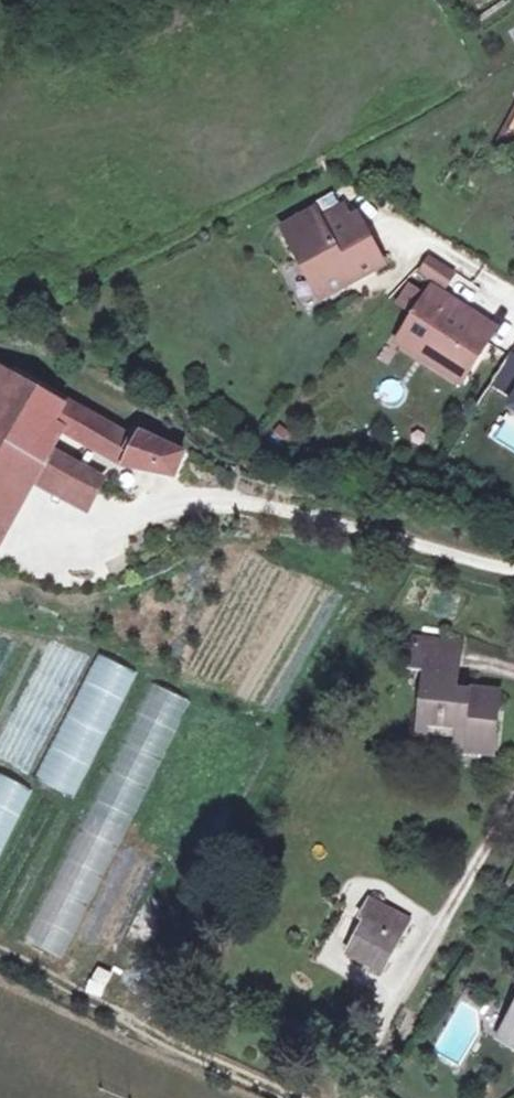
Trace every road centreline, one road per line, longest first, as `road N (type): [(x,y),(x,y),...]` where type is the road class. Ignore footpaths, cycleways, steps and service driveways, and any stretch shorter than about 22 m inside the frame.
road 1 (track): [(0,954),(286,1097)]

